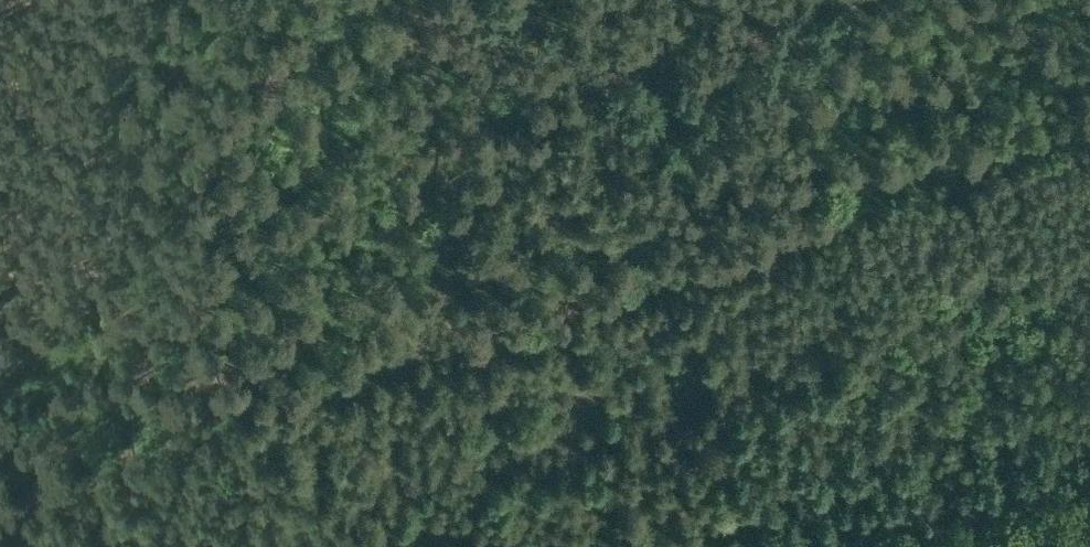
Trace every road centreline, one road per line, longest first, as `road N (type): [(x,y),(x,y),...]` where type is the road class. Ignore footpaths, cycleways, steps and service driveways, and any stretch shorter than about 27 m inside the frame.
road 1 (track): [(1089,479),(873,546)]

